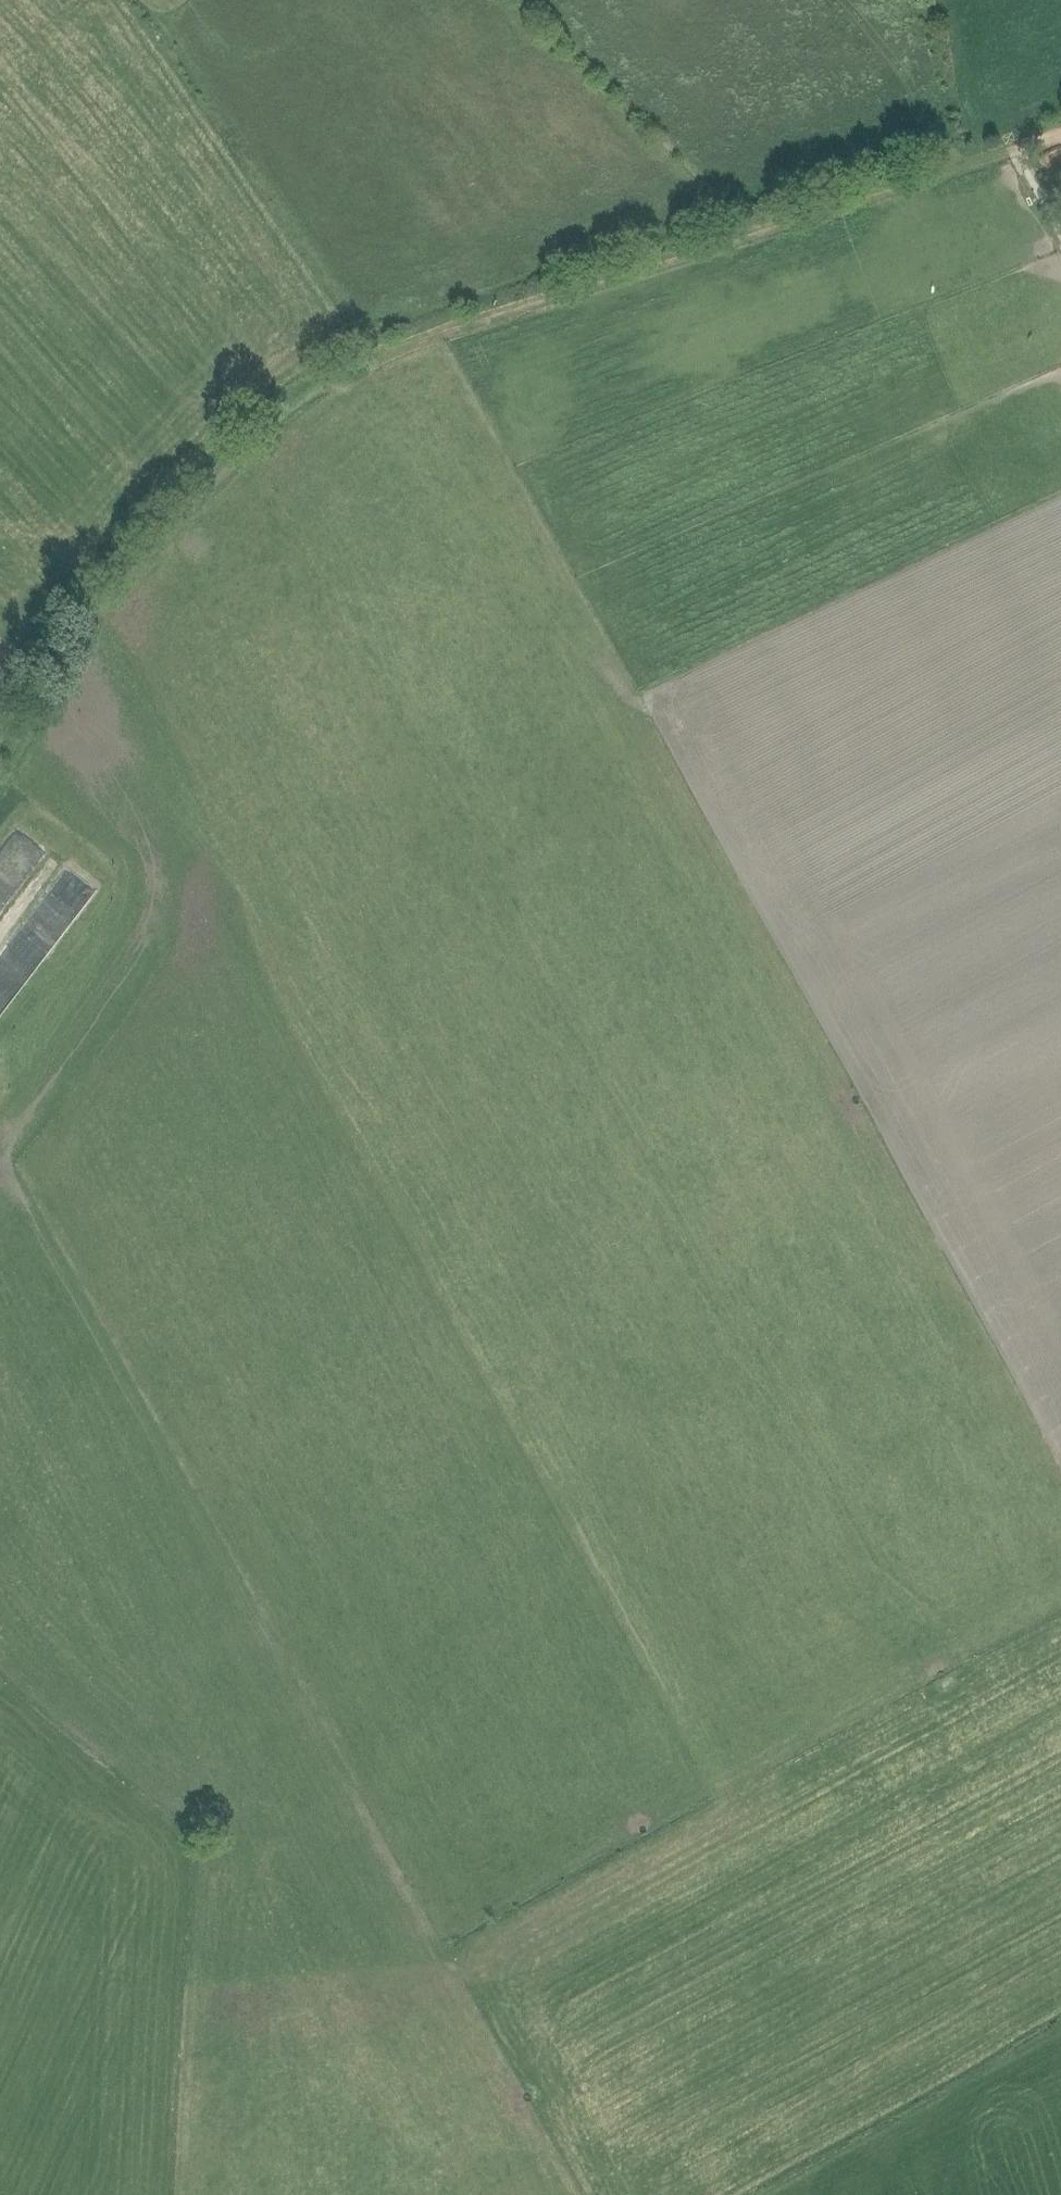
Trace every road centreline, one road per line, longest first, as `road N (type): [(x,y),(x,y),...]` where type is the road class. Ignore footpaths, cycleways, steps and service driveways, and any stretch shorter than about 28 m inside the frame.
road 1 (track): [(1060,136),(358,357),(249,456),(0,800)]

